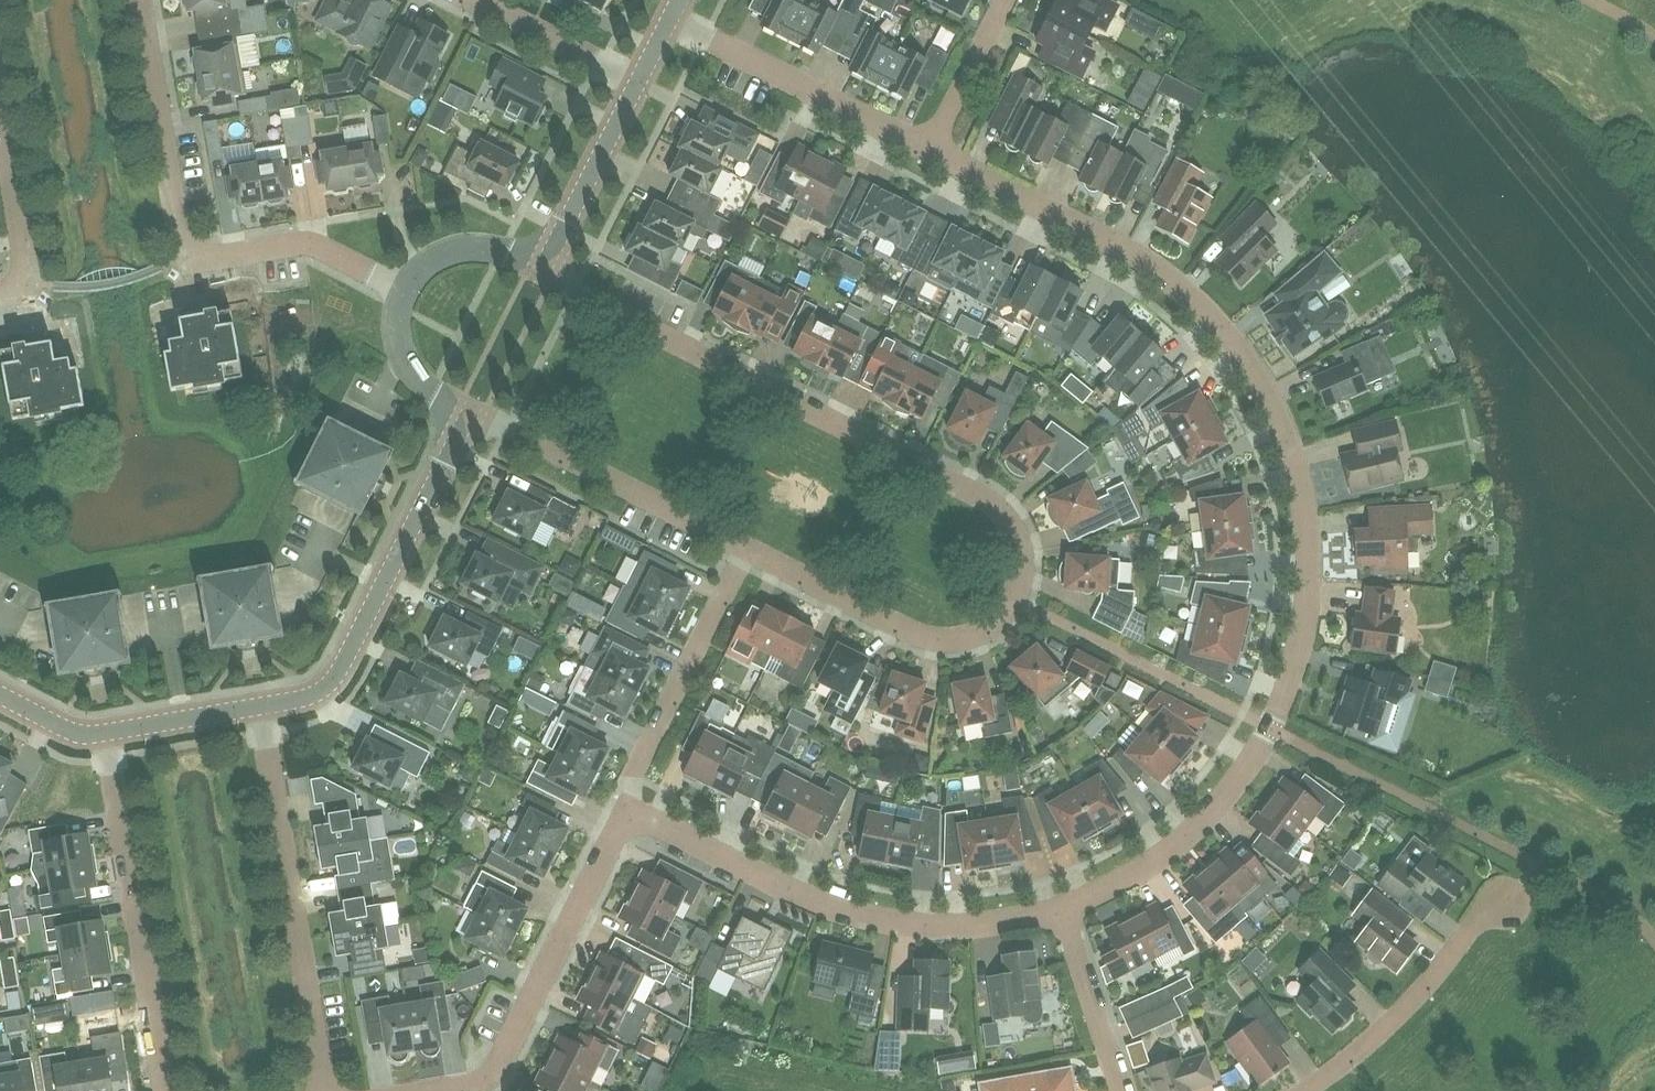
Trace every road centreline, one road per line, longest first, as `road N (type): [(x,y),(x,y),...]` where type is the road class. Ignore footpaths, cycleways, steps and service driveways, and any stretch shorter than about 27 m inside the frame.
road 1 (residential): [(1067,906),(1130,875),(1205,821),(1272,729),(1306,625),(1305,507),(1264,387),(1188,296),(1098,234),(940,153)]
road 2 (residential): [(541,269),(993,501),(1015,532),(1023,565),(1016,600),(997,626),(966,639),(936,640),(748,548)]
road 3 (residential): [(141,0),(188,255),(307,243),(406,292)]
road 4 (residential): [(621,807),(836,909),(984,926),(1067,906)]
road 5 (residential): [(327,1090),(260,705)]
road 6 (residential): [(470,413),(342,668),(306,698),(260,705)]
road 7 (residential): [(167,1090),(107,734)]
road 8 (residential): [(460,1090),(505,1066),(621,807)]
road 9 (residential): [(748,548),(470,413)]
road 10 (residential): [(940,153),(672,16)]
road 11 (residential): [(1518,886),(1367,1052),(1312,1090)]
road 12 (residential): [(621,807),(748,548)]
road 13 (residential): [(0,298),(29,269),(0,100)]
road 14 (residential): [(541,269),(637,83)]
road 15 (residential): [(1121,1090),(1067,906)]
road 16 (residential): [(637,83),(475,0)]
road 17 (residential): [(940,153),(1013,0)]
road 18 (residential): [(260,705),(107,734)]
road 19 (residential): [(470,413),(414,378),(398,329),(406,292)]
road 20 (residential): [(406,292),(452,254),(486,249),(541,269)]

